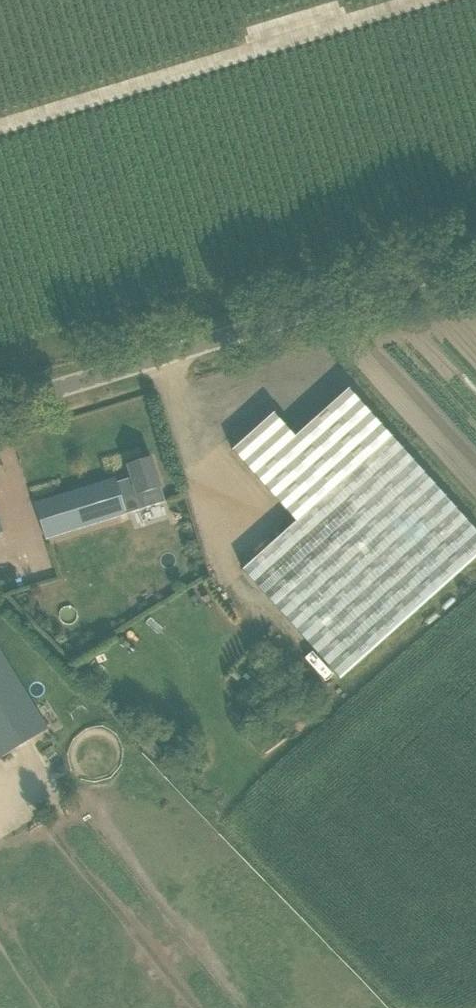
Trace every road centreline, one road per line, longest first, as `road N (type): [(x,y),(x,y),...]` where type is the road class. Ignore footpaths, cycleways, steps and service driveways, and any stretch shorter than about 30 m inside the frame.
road 1 (unclassified): [(0,405),(475,259)]

